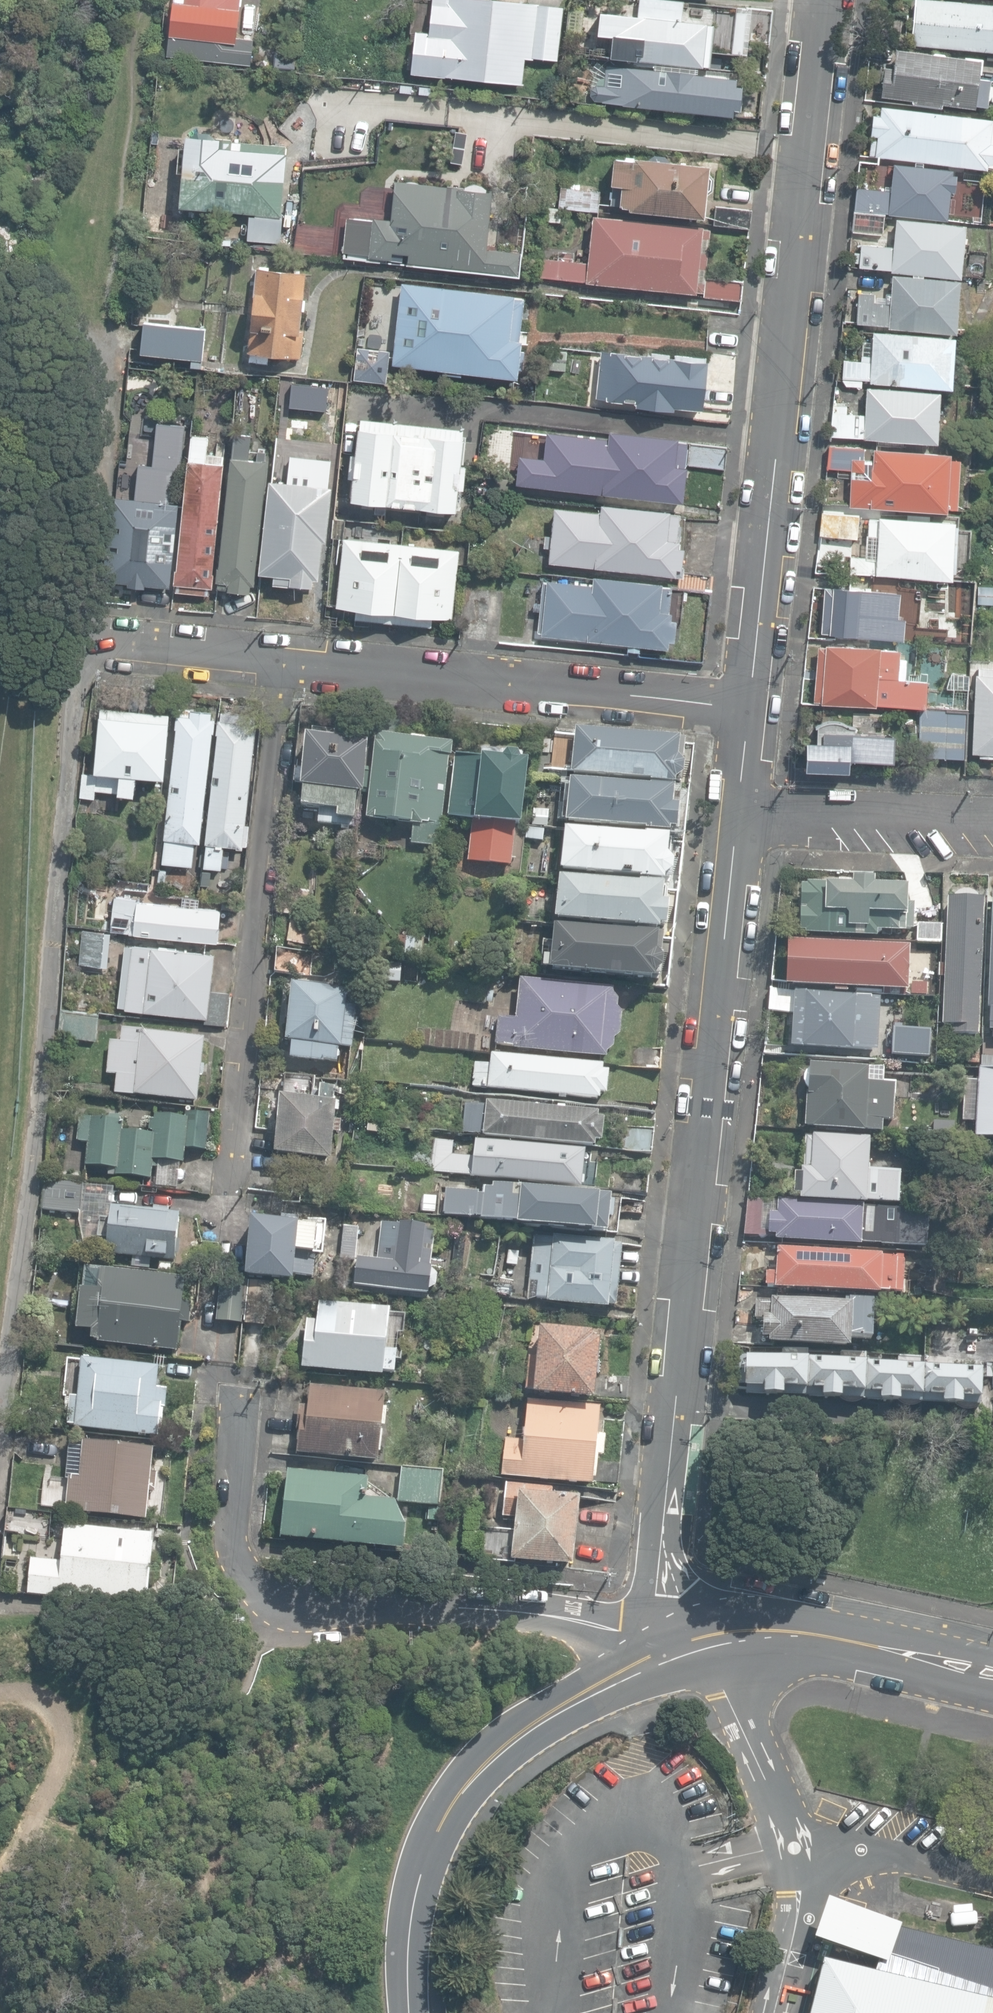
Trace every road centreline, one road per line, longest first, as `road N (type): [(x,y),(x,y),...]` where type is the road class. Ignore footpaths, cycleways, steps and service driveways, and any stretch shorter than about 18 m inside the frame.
road 1 (residential): [(686,1649),(668,1584),(666,1513),(736,814)]
road 2 (residential): [(748,708),(824,0)]
road 3 (residential): [(238,1395),(231,1537),(238,1568),(258,1592),(321,1606),(618,1628),(686,1649)]
road 4 (residential): [(228,1204),(285,659)]
road 5 (tertiary): [(686,1649),(603,1681),(531,1723),(472,1772),(438,1818),(421,1873),(413,2012)]
road 6 (residential): [(748,708),(285,659)]
road 7 (tertiary): [(992,1671),(787,1631),(686,1649)]
road 8 (residential): [(736,814),(992,825)]
road 9 (residential): [(285,659),(86,640)]

